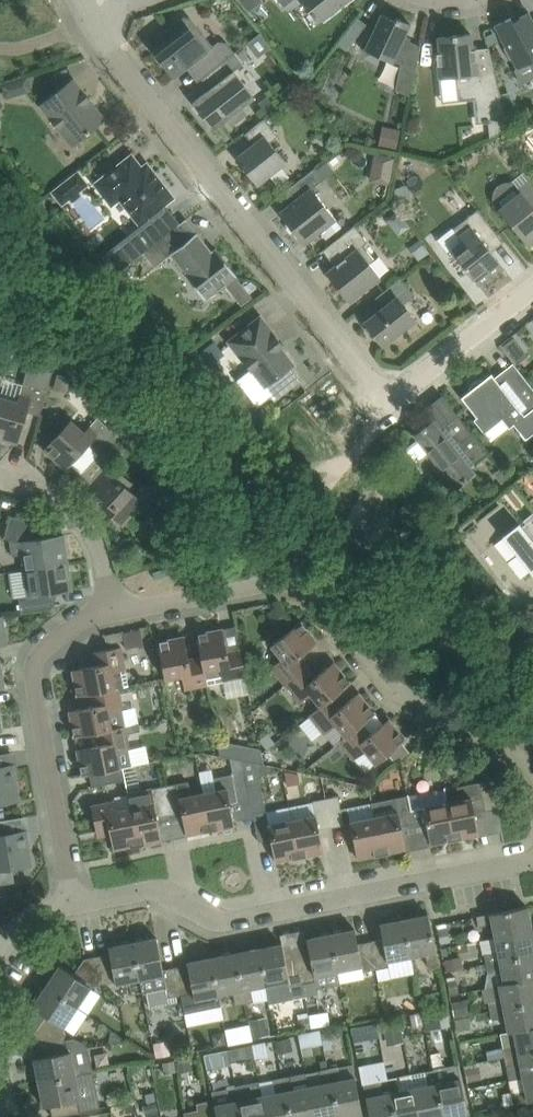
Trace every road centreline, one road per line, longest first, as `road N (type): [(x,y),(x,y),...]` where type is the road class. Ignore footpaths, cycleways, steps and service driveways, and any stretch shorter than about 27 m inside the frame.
road 1 (residential): [(113,610),(280,577),(304,584),(385,680),(532,767)]
road 2 (residential): [(389,403),(88,19)]
road 3 (residential): [(73,903),(156,888),(221,920),(532,861)]
road 4 (residential): [(73,903),(36,664),(42,649),(87,616),(113,610)]
road 5 (residential): [(0,478),(54,495),(92,530),(113,610)]
road 6 (residential): [(389,403),(532,287)]

